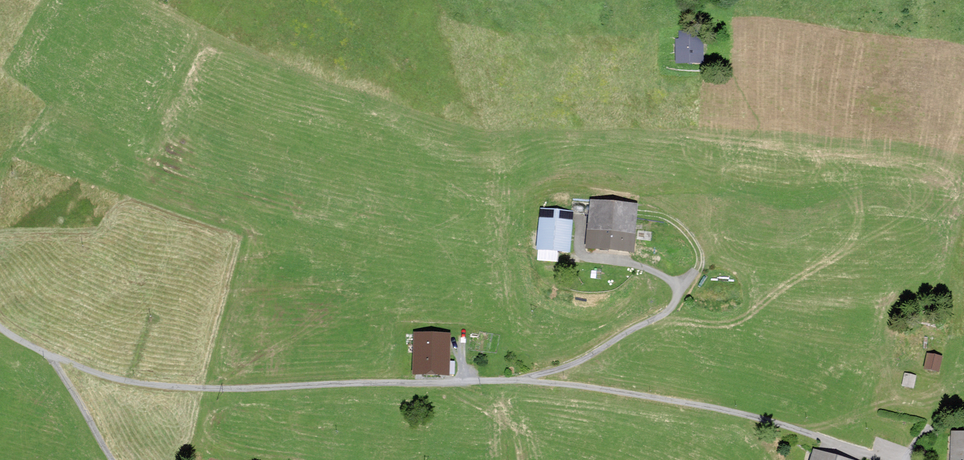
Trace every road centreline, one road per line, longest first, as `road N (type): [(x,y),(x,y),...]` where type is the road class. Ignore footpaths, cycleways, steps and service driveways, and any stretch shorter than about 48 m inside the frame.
road 1 (unclassified): [(877,459),(771,423),(551,385),(191,390),(127,383),(54,358)]

